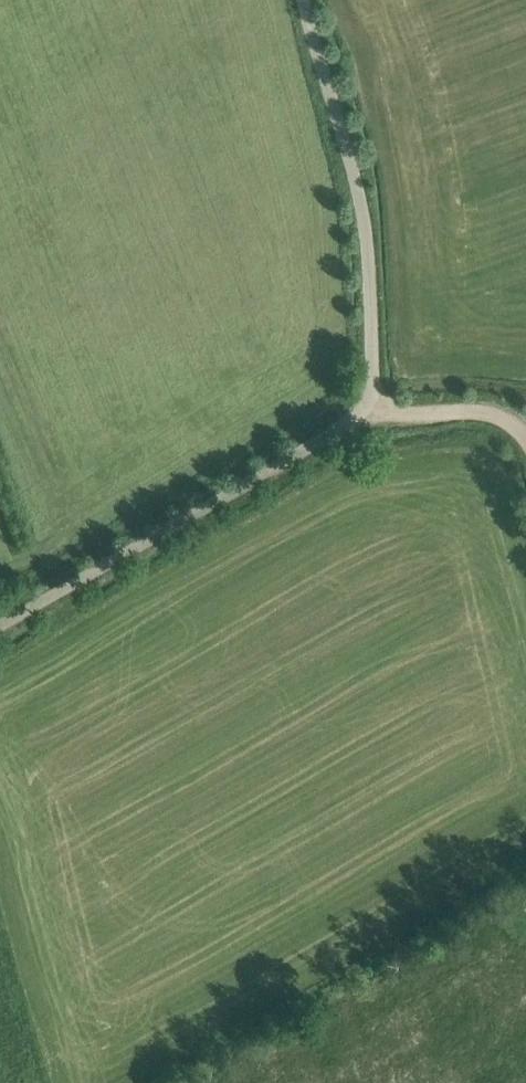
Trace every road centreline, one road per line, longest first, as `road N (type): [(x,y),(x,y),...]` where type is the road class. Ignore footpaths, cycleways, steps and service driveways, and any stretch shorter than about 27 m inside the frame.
road 1 (unclassified): [(0,627),(374,406),(362,213),(304,0)]
road 2 (track): [(525,435),(487,410),(374,406)]

